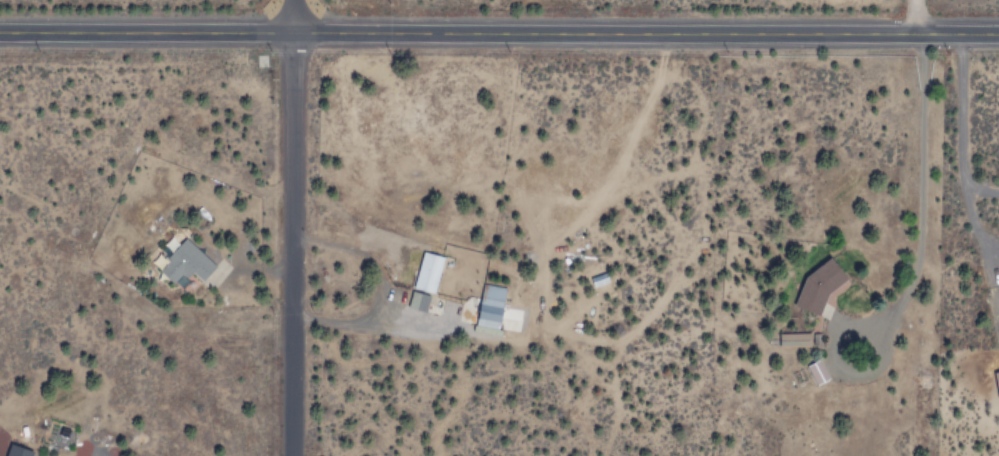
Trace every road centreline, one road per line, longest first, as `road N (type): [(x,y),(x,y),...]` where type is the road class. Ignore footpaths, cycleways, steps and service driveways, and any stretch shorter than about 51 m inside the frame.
road 1 (residential): [(998,29),(0,29)]
road 2 (residential): [(290,455),(288,28)]

